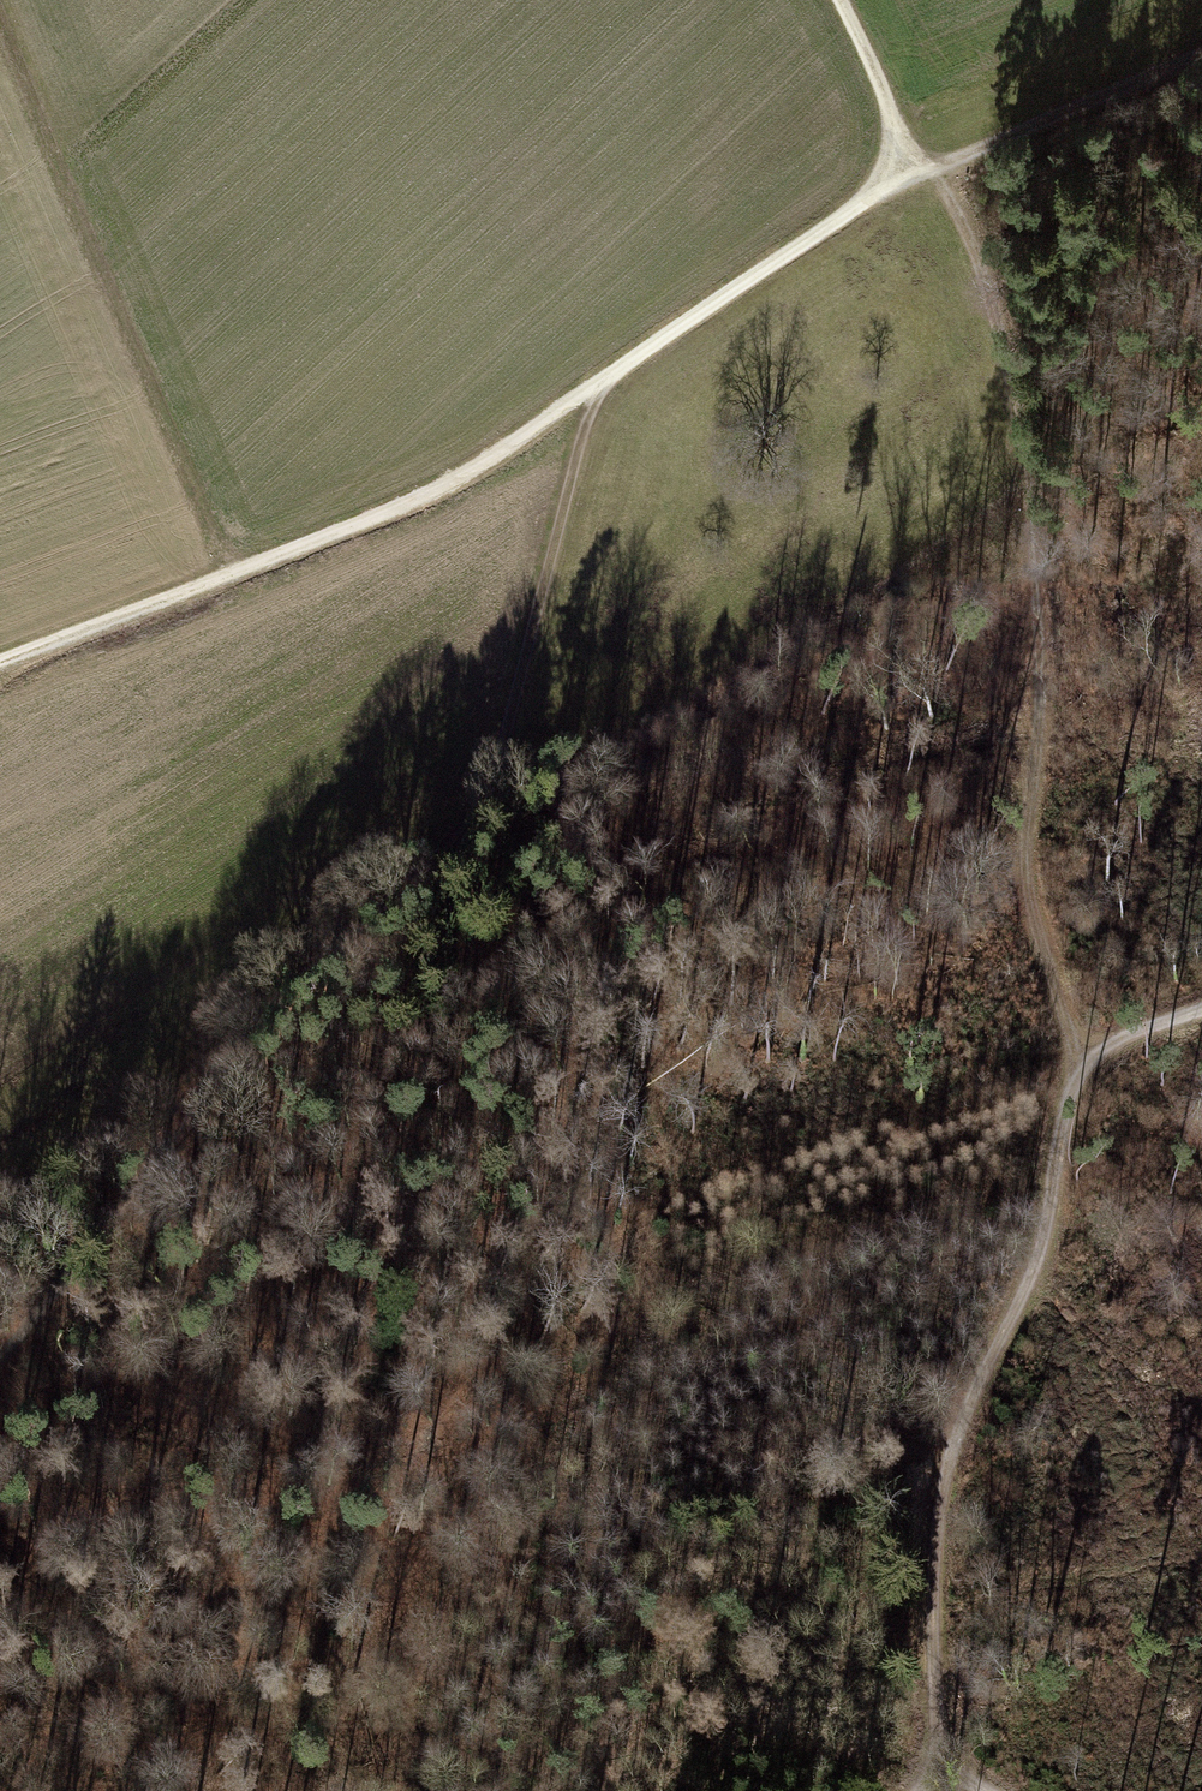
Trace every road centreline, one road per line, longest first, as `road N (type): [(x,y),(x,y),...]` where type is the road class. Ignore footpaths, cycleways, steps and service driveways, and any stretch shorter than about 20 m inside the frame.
road 1 (track): [(895,112),(935,169),(977,265),(1010,373),(1035,656),(1034,876),(1075,1083),(1046,1242),(1003,1321),(950,1467),(934,1540),(939,1771)]
road 2 (track): [(0,1599),(293,1368),(649,1192)]
road 3 (track): [(593,389),(435,496),(0,660)]
road 4 (track): [(245,567),(215,526),(0,6)]
road 5 (track): [(593,389),(493,785)]
road 6 (track): [(232,1061),(447,853),(493,785)]
road 7 (track): [(232,1061),(0,1346)]
road 8 (track): [(1201,54),(935,169),(875,208)]
road 9 (track): [(875,208),(593,389)]
road 10 (track): [(0,1227),(232,1061)]
road 11 (track): [(1075,1083),(1201,1019)]
road 12 (track): [(842,0),(895,112)]

